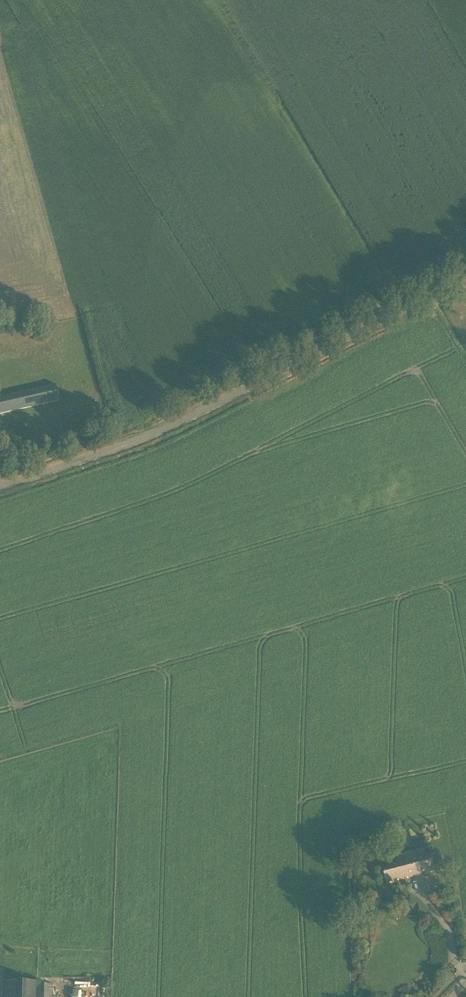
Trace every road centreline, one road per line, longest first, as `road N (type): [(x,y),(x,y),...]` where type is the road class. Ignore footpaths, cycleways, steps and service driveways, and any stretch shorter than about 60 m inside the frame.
road 1 (unclassified): [(0,491),(122,449),(465,281)]

